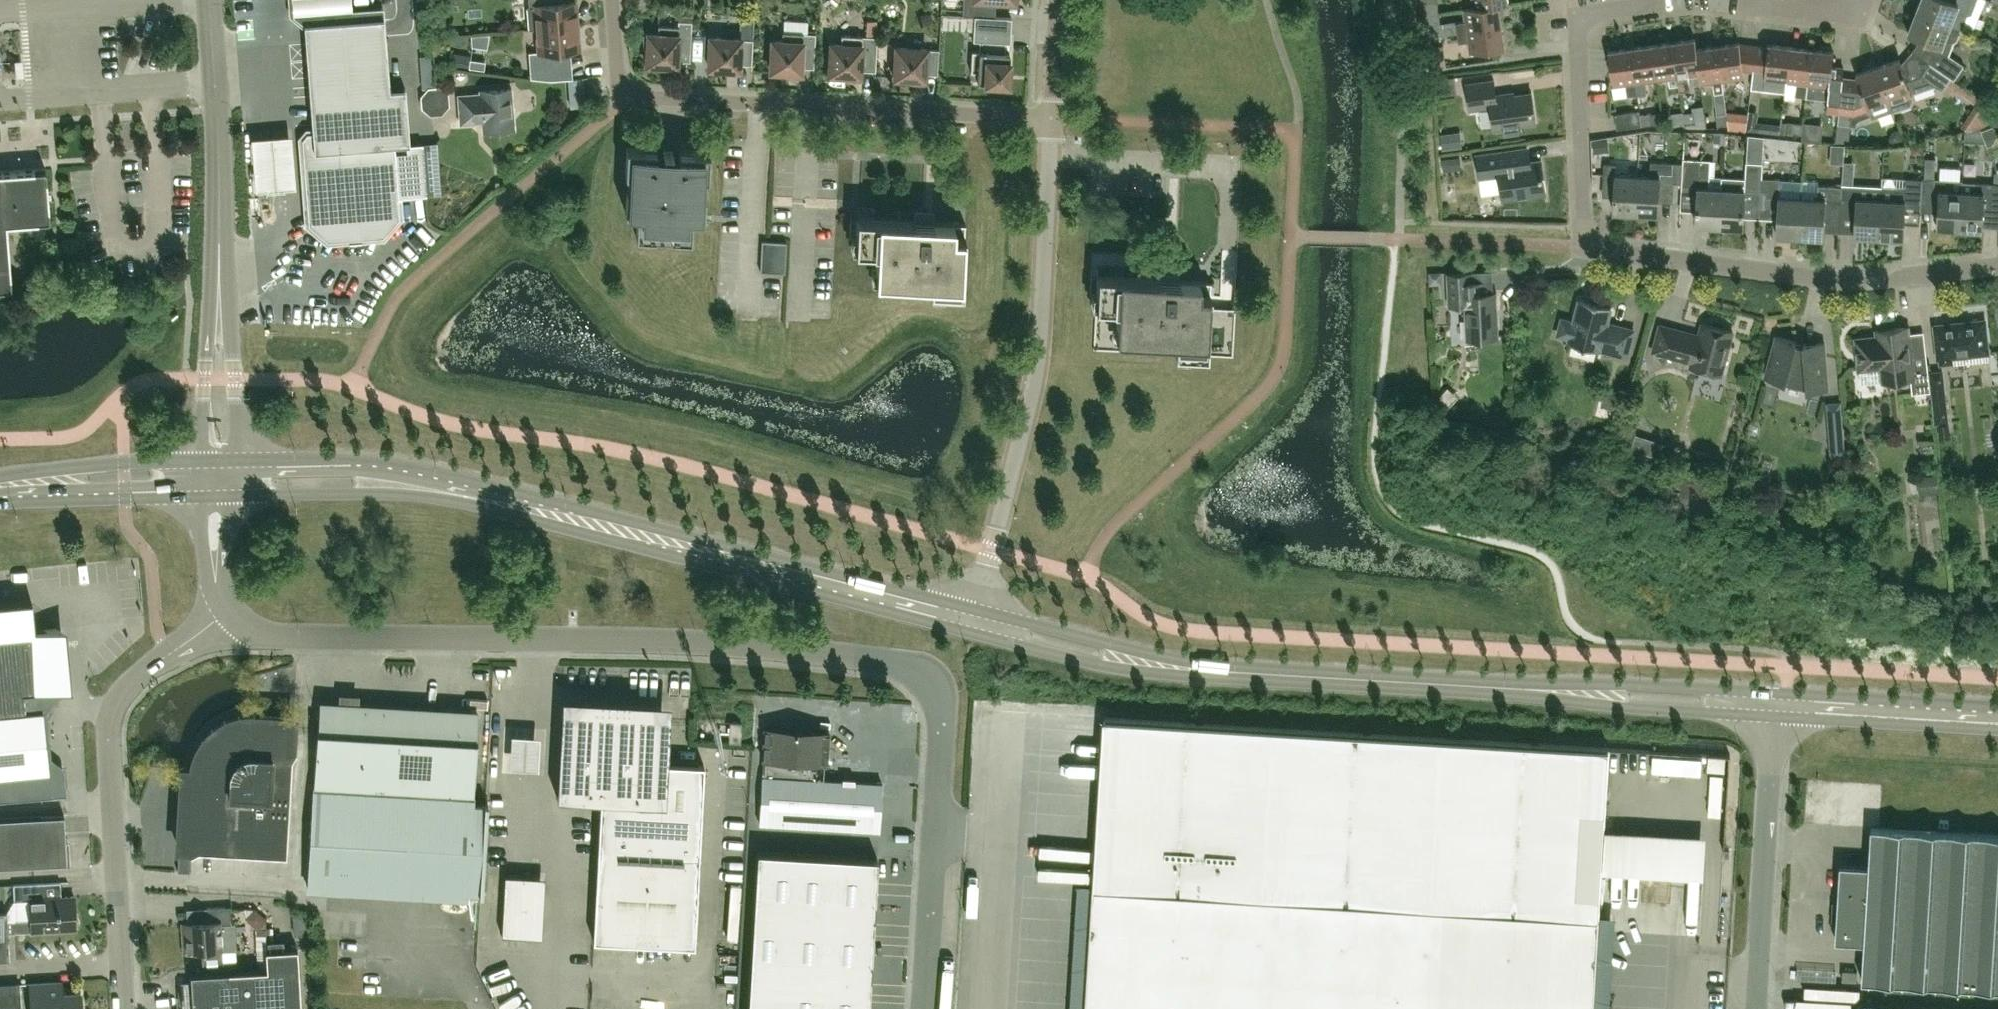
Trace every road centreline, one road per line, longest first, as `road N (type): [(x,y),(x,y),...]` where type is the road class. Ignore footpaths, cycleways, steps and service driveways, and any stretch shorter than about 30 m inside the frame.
road 1 (unclassified): [(925,1008),(943,733),(937,693),(919,671),(883,659),(705,646),(287,640),(236,623)]
road 2 (primary): [(976,609),(392,465),(239,461)]
road 3 (primary): [(237,492),(473,504),(970,630)]
road 4 (residential): [(1997,268),(1848,284),(1591,246),(1578,38),(1590,17),(1646,0)]
road 5 (residential): [(1051,117),(628,94),(613,0)]
road 6 (residential): [(976,609),(1038,366),(1051,117)]
road 7 (unclassified): [(125,1008),(111,725),(136,681),(236,623)]
road 8 (primary): [(1574,691),(1144,663)]
road 9 (unclassified): [(1755,1008),(1772,704)]
road 10 (unclassified): [(219,279),(208,0)]
road 11 (primary): [(1997,719),(1772,704)]
road 12 (primary): [(1574,691),(1625,706),(1701,711),(1772,704)]
road 13 (primary): [(1772,704),(1703,688),(1574,691)]
road 14 (primary): [(198,461),(0,476)]
road 15 (primary): [(0,493),(198,494)]
road 16 (unclassified): [(219,279),(198,461)]
road 17 (unclassified): [(239,461),(219,279)]
road 18 (primary): [(970,630),(1098,661),(1144,663)]
road 19 (primary): [(1144,663),(1104,641),(976,609)]

